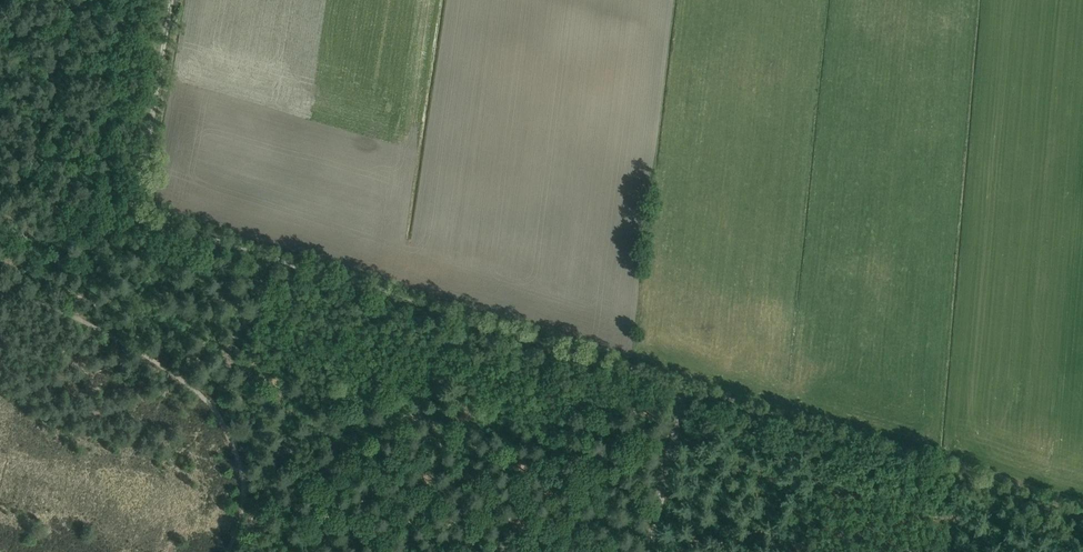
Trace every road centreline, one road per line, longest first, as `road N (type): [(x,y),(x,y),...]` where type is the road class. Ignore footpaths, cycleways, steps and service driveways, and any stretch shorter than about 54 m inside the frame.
road 1 (track): [(166,0),(127,217),(678,392)]
road 2 (track): [(678,392),(1082,516)]
road 3 (track): [(644,551),(678,392)]

